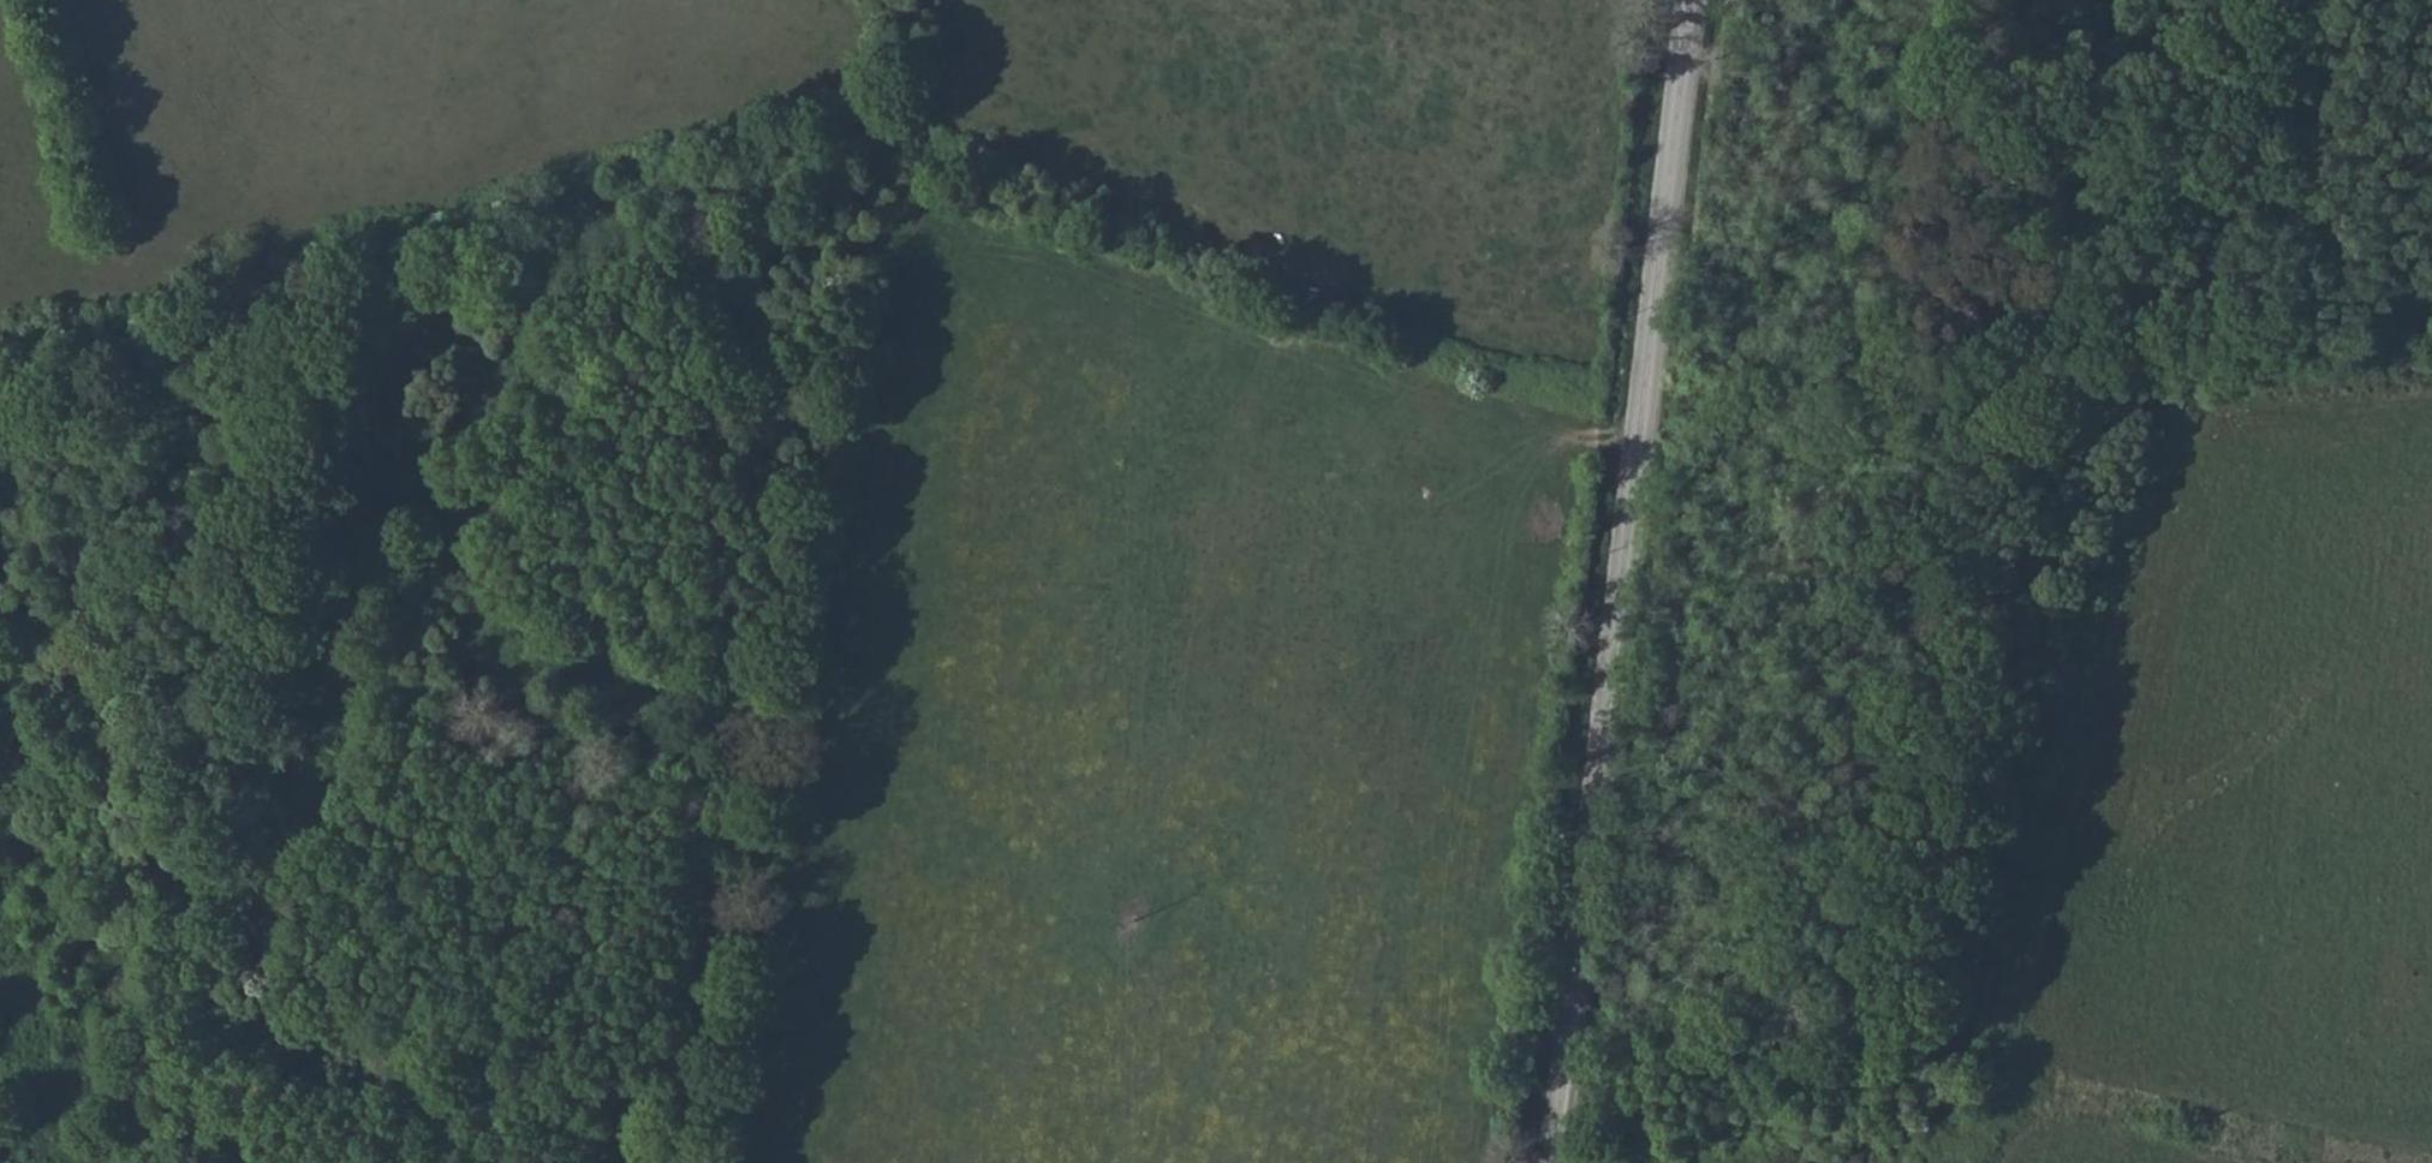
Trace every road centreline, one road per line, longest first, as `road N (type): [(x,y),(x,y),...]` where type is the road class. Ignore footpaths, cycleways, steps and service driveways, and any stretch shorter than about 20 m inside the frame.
road 1 (tertiary): [(1556,1162),(1692,0)]
road 2 (track): [(2431,376),(2218,393)]

